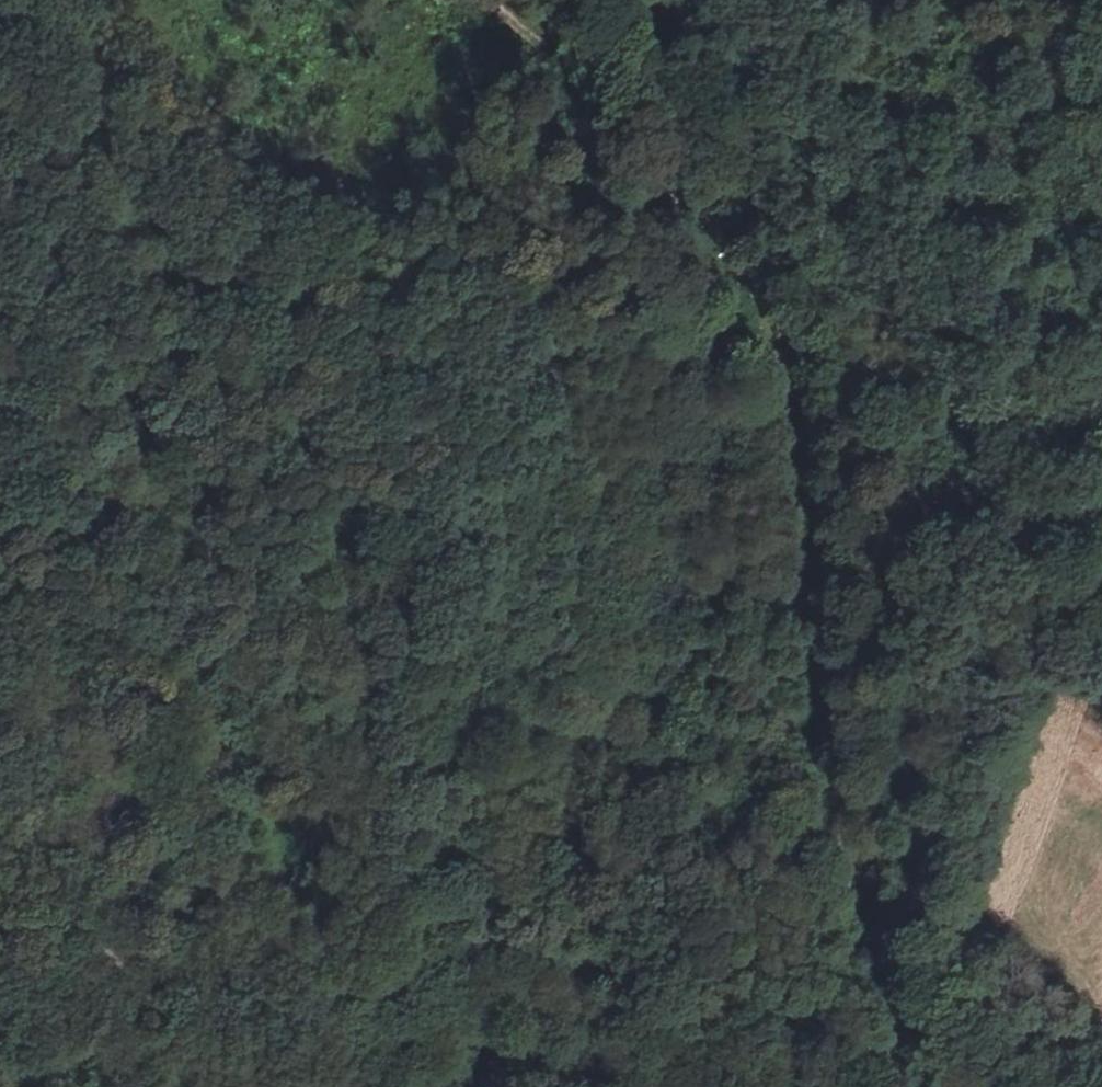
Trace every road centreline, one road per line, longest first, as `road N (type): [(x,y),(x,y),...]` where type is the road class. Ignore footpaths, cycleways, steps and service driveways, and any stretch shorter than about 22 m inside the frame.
road 1 (track): [(493,0),(554,55),(732,276),(789,374),(807,717),(925,1086)]
road 2 (track): [(0,640),(52,778),(152,974),(172,1086)]

